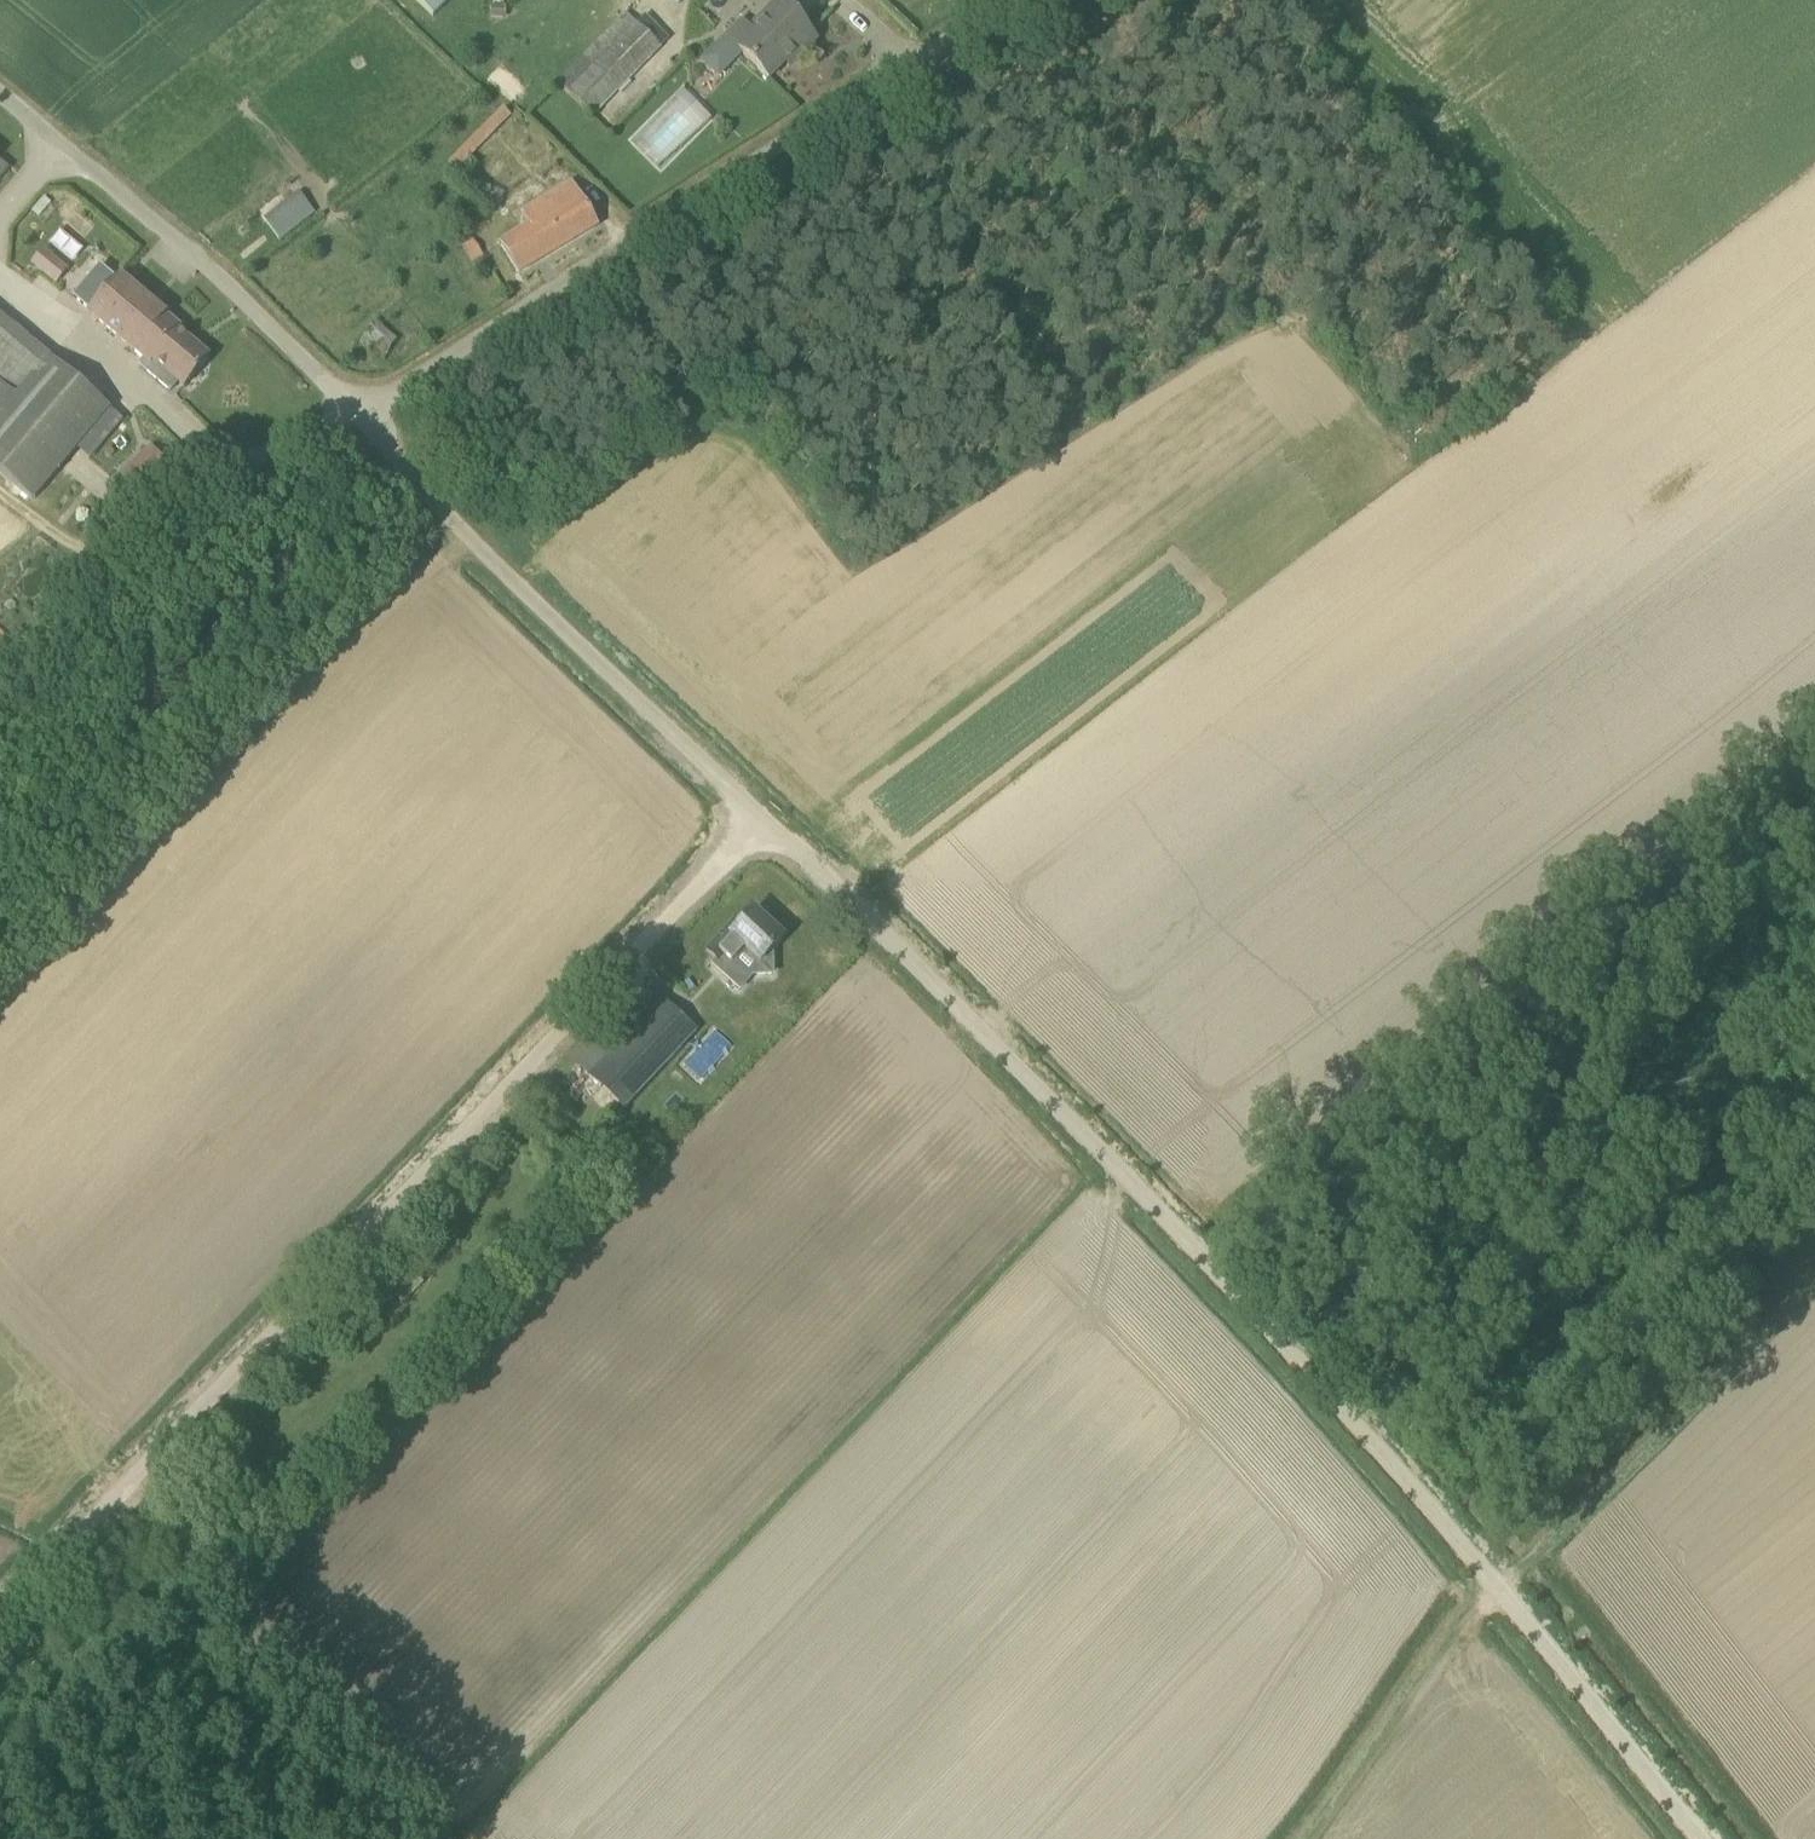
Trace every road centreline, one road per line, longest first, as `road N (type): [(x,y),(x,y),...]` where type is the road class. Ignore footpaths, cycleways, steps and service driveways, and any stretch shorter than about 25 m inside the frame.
road 1 (unclassified): [(1701,1838),(1500,1589),(1196,1246),(767,819)]
road 2 (unclassified): [(0,1615),(767,819)]
road 3 (unclassified): [(361,417),(786,131),(1016,0)]
road 4 (unclassified): [(767,819),(497,565),(361,417)]
road 5 (unclassified): [(361,417),(232,287),(0,90)]
road 6 (track): [(414,1838),(118,1496)]
road 7 (track): [(361,417),(236,458),(143,517),(0,664)]
road 8 (track): [(1500,1589),(1458,1630),(1307,1838)]

